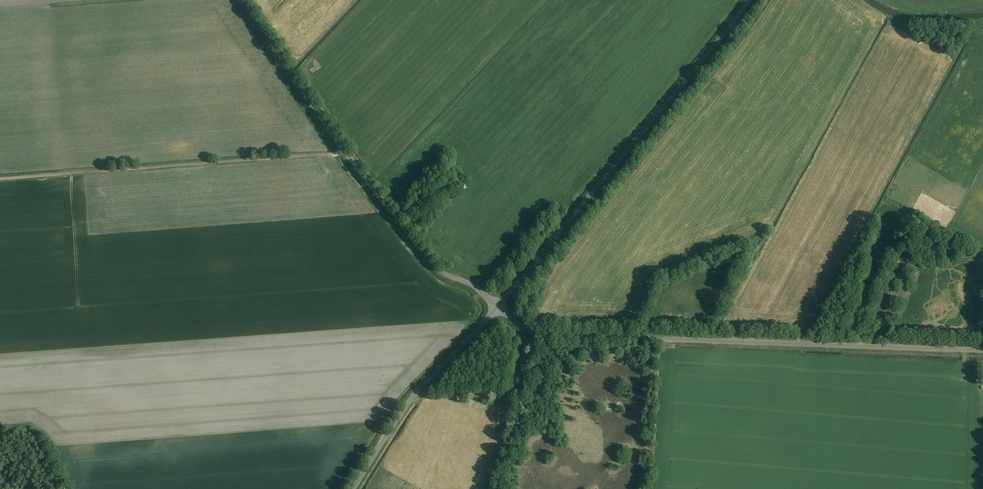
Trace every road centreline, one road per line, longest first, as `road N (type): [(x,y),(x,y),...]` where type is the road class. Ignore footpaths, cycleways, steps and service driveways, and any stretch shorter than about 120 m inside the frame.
road 1 (unclassified): [(982,350),(541,335),(498,306)]
road 2 (unclassified): [(498,306),(421,249),(241,0)]
road 3 (unclassified): [(498,306),(749,0)]
road 4 (track): [(0,179),(343,148)]
road 5 (unclassified): [(353,488),(398,416),(498,306)]
road 6 (track): [(857,346),(901,259),(922,244)]

